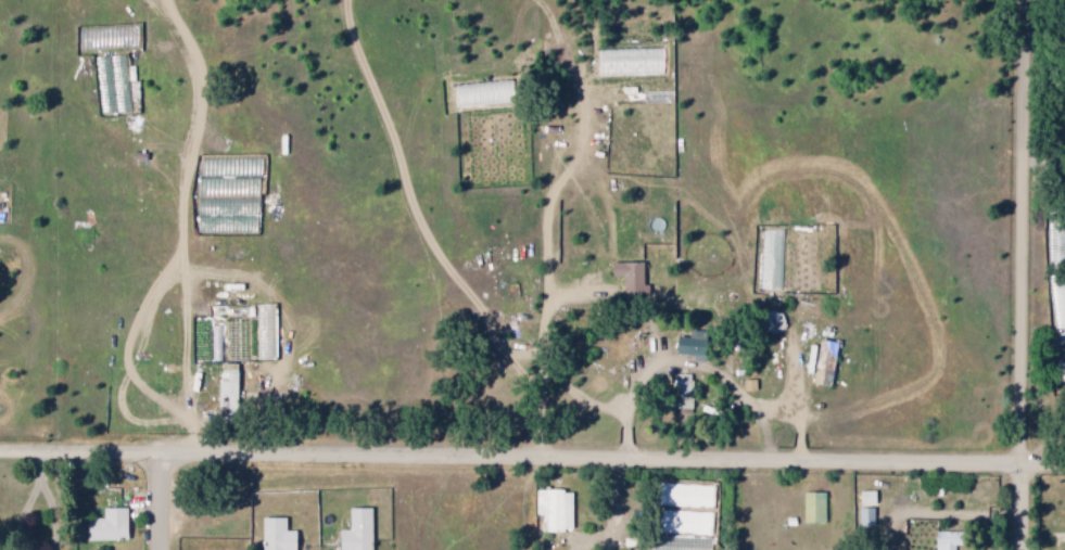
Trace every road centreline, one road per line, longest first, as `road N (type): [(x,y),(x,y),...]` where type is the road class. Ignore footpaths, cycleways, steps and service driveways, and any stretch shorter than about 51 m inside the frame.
road 1 (residential): [(1064,460),(0,448)]
road 2 (residential): [(1027,460),(1026,34)]

